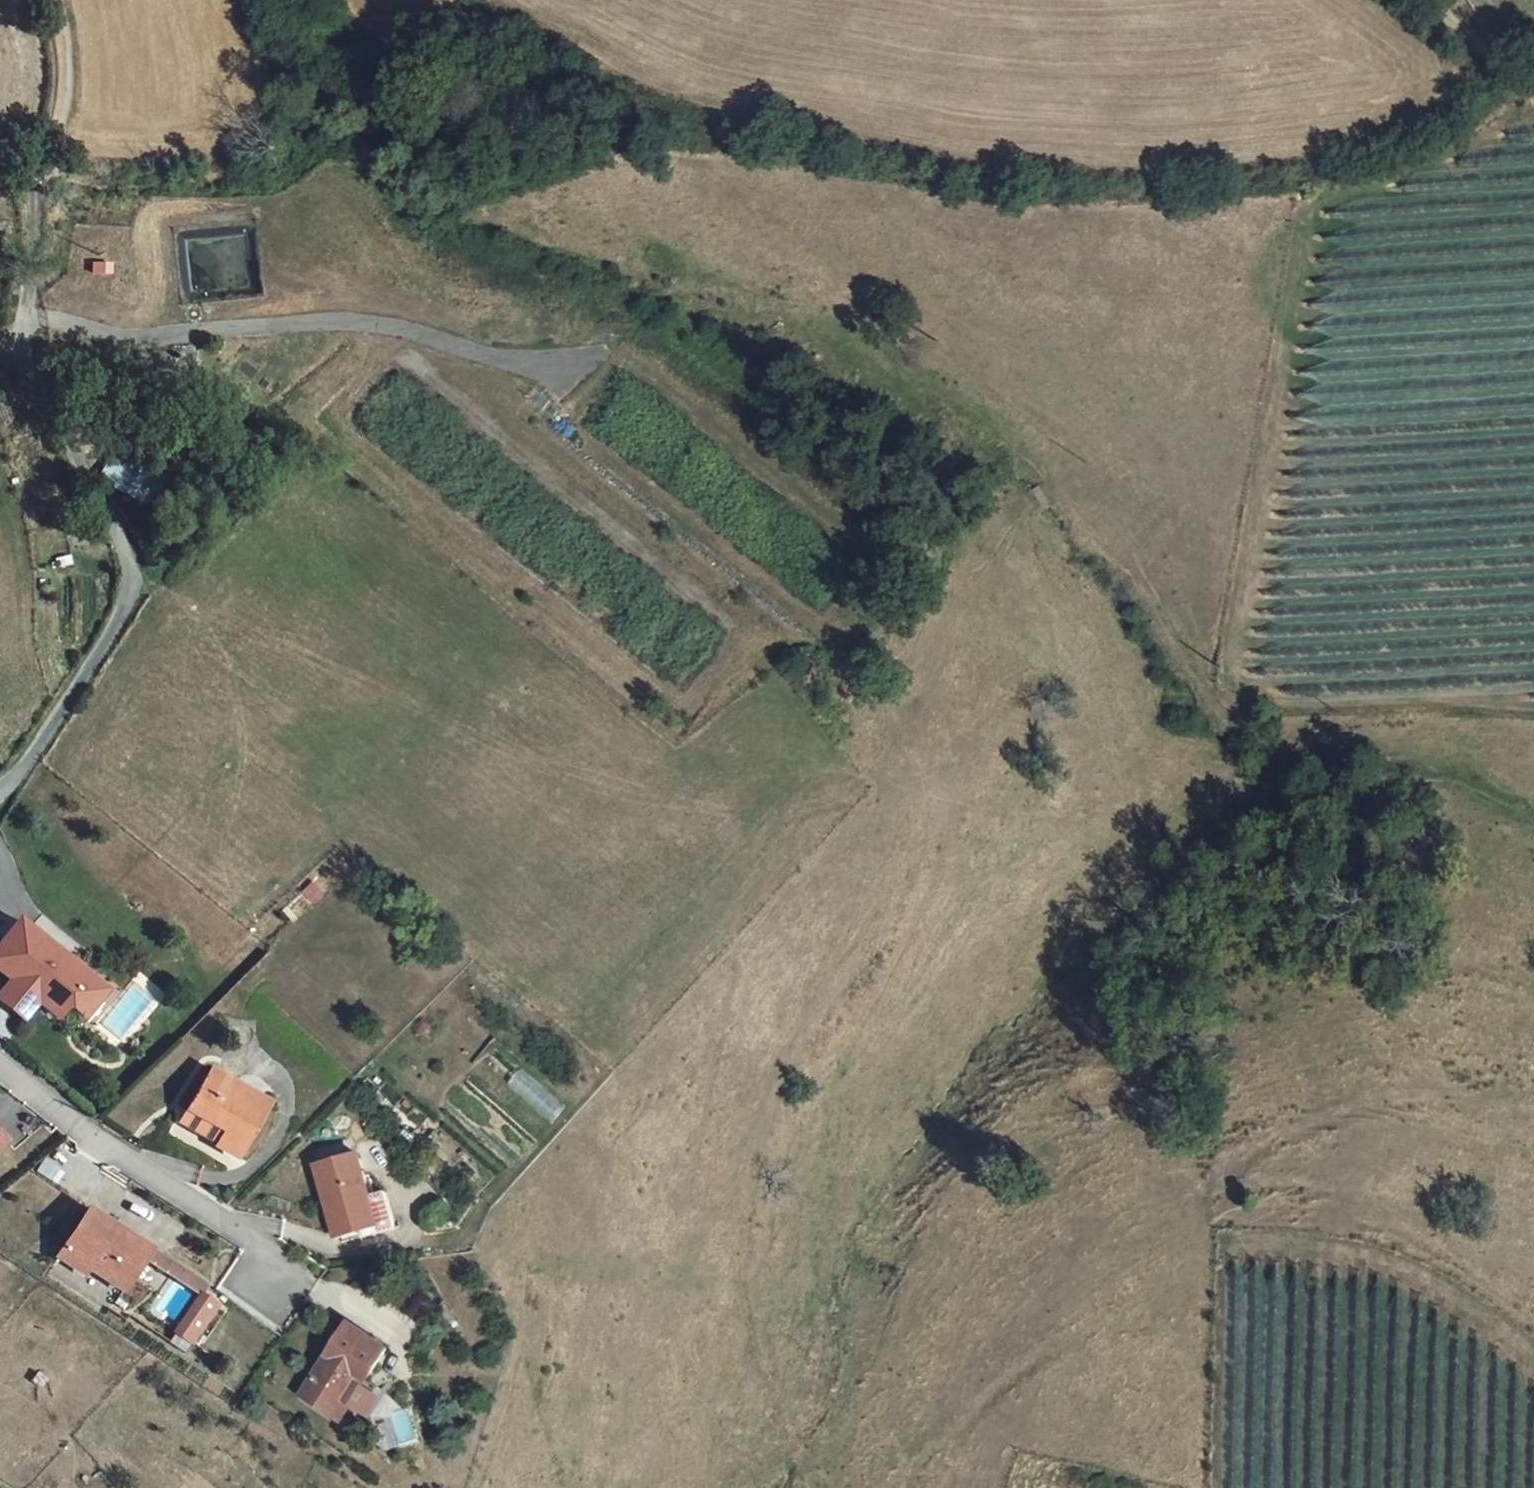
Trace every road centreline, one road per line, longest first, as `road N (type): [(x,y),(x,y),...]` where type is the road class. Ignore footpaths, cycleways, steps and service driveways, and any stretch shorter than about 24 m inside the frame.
road 1 (track): [(130,538),(60,441),(22,351),(32,247),(62,113),(57,0)]
road 2 (unclassified): [(0,1061),(129,1161),(291,1270)]
road 3 (unclassified): [(0,795),(76,701),(132,604),(130,538)]
road 4 (track): [(1417,0),(1533,97)]

